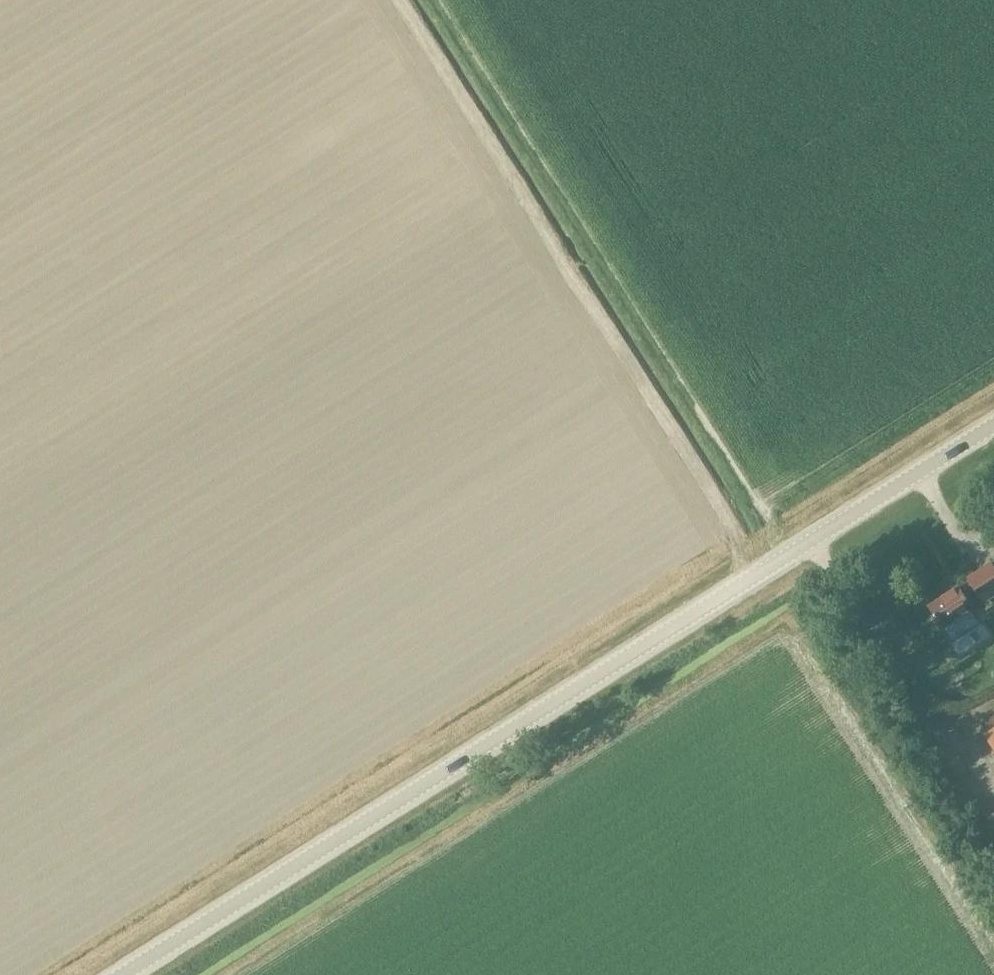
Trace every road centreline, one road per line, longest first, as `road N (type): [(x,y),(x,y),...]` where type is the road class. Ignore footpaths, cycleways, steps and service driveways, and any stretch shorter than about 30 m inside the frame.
road 1 (unclassified): [(123,974),(993,425)]

